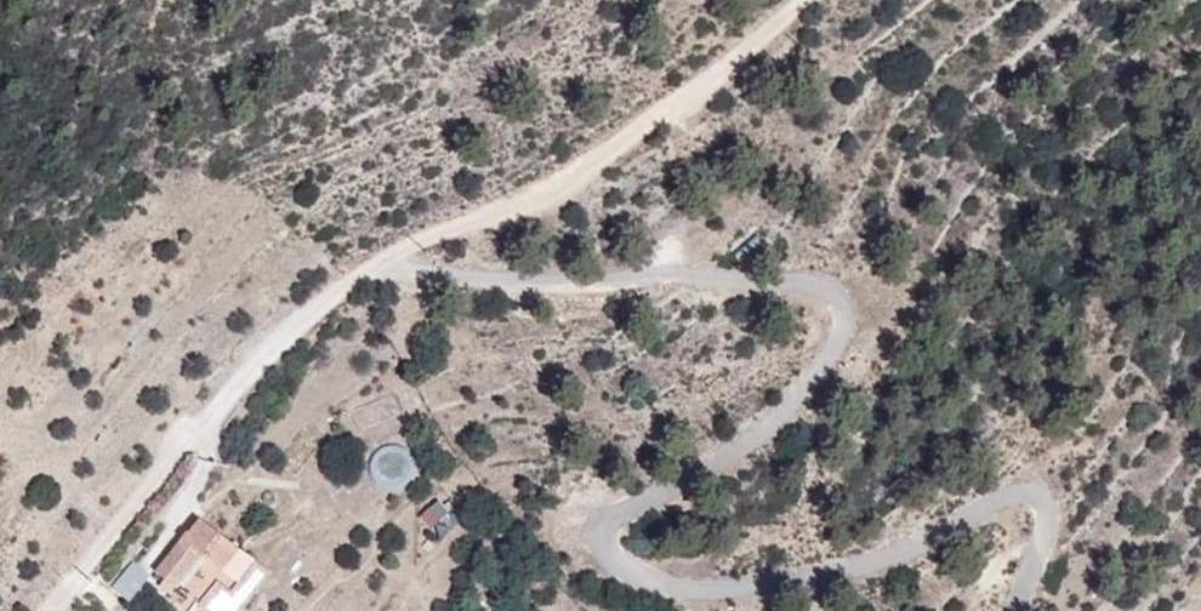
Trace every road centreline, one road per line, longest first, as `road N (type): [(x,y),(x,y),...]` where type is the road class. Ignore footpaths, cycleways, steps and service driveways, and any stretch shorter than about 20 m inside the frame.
road 1 (unclassified): [(377,266),(492,284),(722,278),(802,286),(830,297),(841,321),(835,353),(798,401),(712,465),(613,516),(605,542),(619,562),(670,590),(724,588),(813,577),(908,550),(983,502),(1021,496),(1046,506),(1017,610)]
road 2 (unclassified): [(377,266),(418,242),(539,197),(728,66),(806,0)]
road 3 (unclassified): [(51,610),(270,351),(377,266)]

